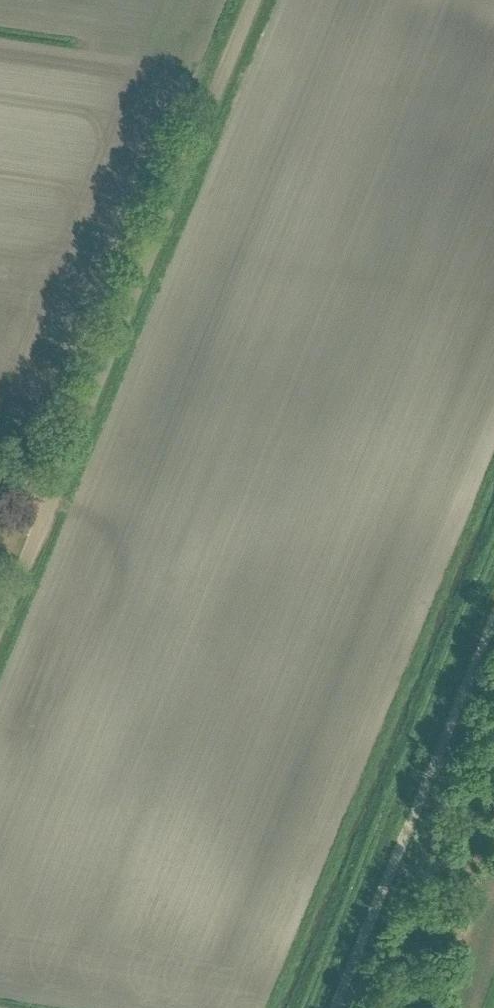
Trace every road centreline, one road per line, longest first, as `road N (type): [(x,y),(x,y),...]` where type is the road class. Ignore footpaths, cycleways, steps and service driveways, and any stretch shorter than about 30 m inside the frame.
road 1 (unclassified): [(0,621),(251,0)]

